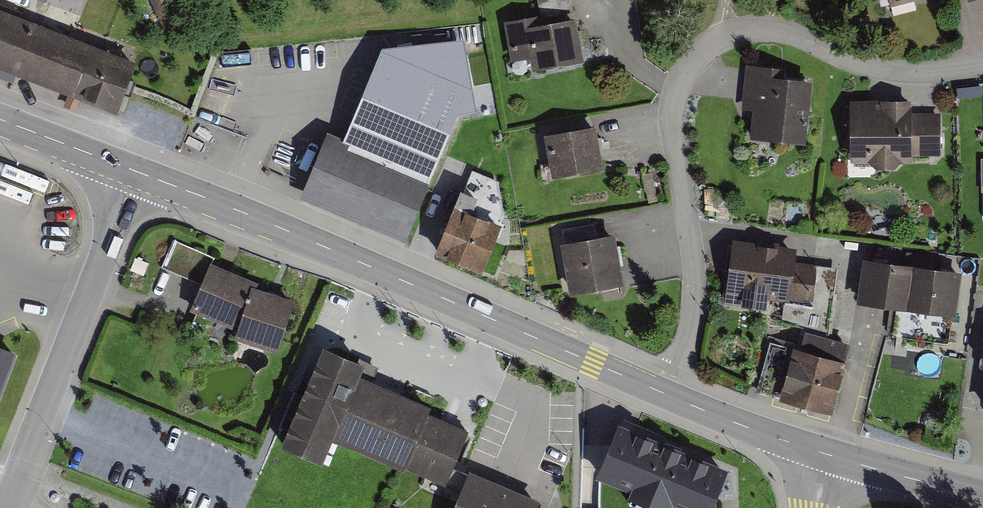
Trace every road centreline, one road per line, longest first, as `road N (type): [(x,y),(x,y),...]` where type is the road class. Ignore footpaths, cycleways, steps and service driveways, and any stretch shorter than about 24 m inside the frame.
road 1 (residential): [(667,395),(690,333),(694,289),(672,108),(702,52),(726,35),(772,28),(864,66),(982,68)]
road 2 (secondary): [(667,395),(136,172)]
road 3 (residential): [(136,172),(6,507)]
road 4 (secondary): [(830,456),(667,395)]
road 5 (secondary): [(982,495),(830,456)]
road 6 (secondary): [(136,172),(0,119)]

